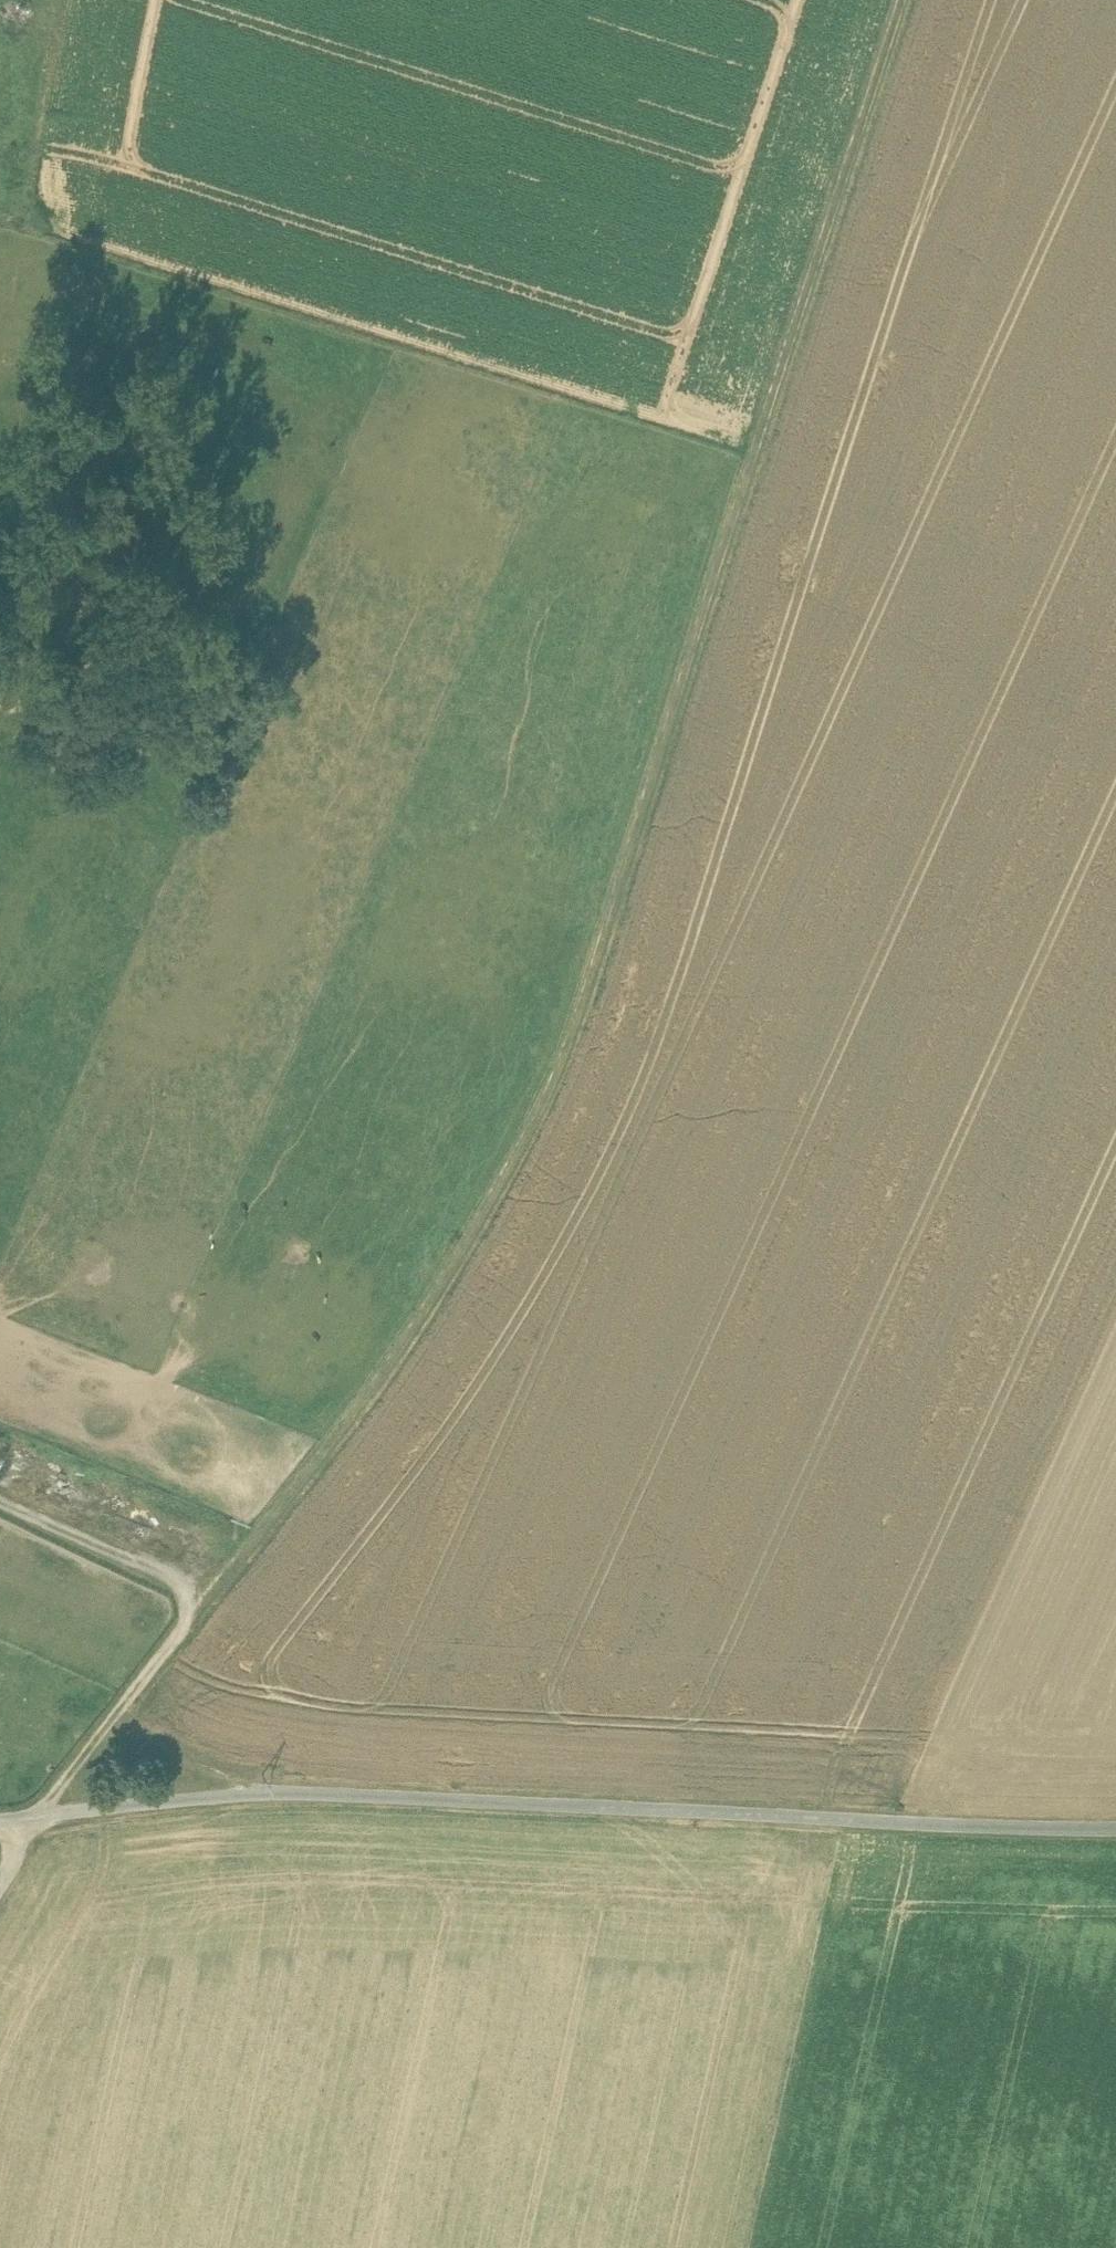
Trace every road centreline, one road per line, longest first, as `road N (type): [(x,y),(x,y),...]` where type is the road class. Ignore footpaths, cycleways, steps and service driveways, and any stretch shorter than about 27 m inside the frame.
road 1 (track): [(0,1884),(36,1818),(333,1447),(452,1271),(542,1112),(569,1049),(905,0)]
road 2 (unclassified): [(0,1821),(271,1792),(1115,1827)]

